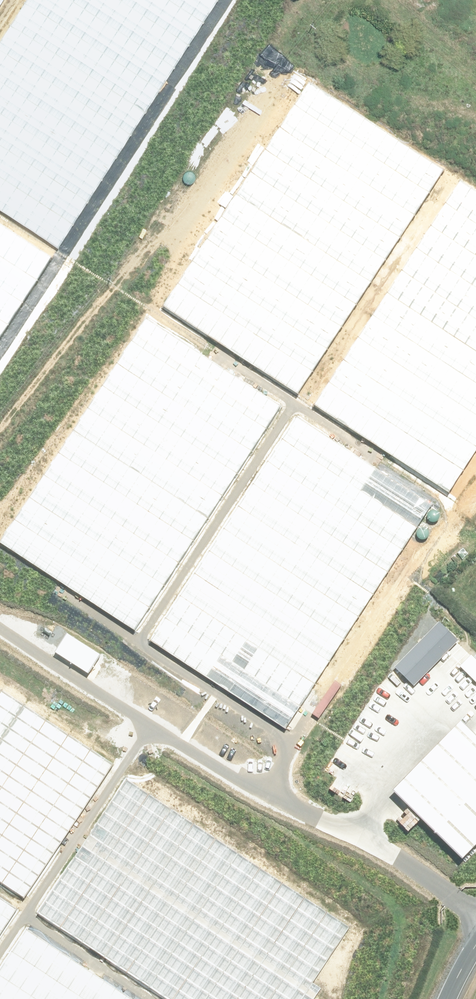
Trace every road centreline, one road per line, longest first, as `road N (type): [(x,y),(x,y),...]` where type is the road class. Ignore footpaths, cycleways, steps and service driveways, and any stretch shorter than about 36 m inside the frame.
road 1 (track): [(475,917),(421,864),(189,746),(0,629)]

